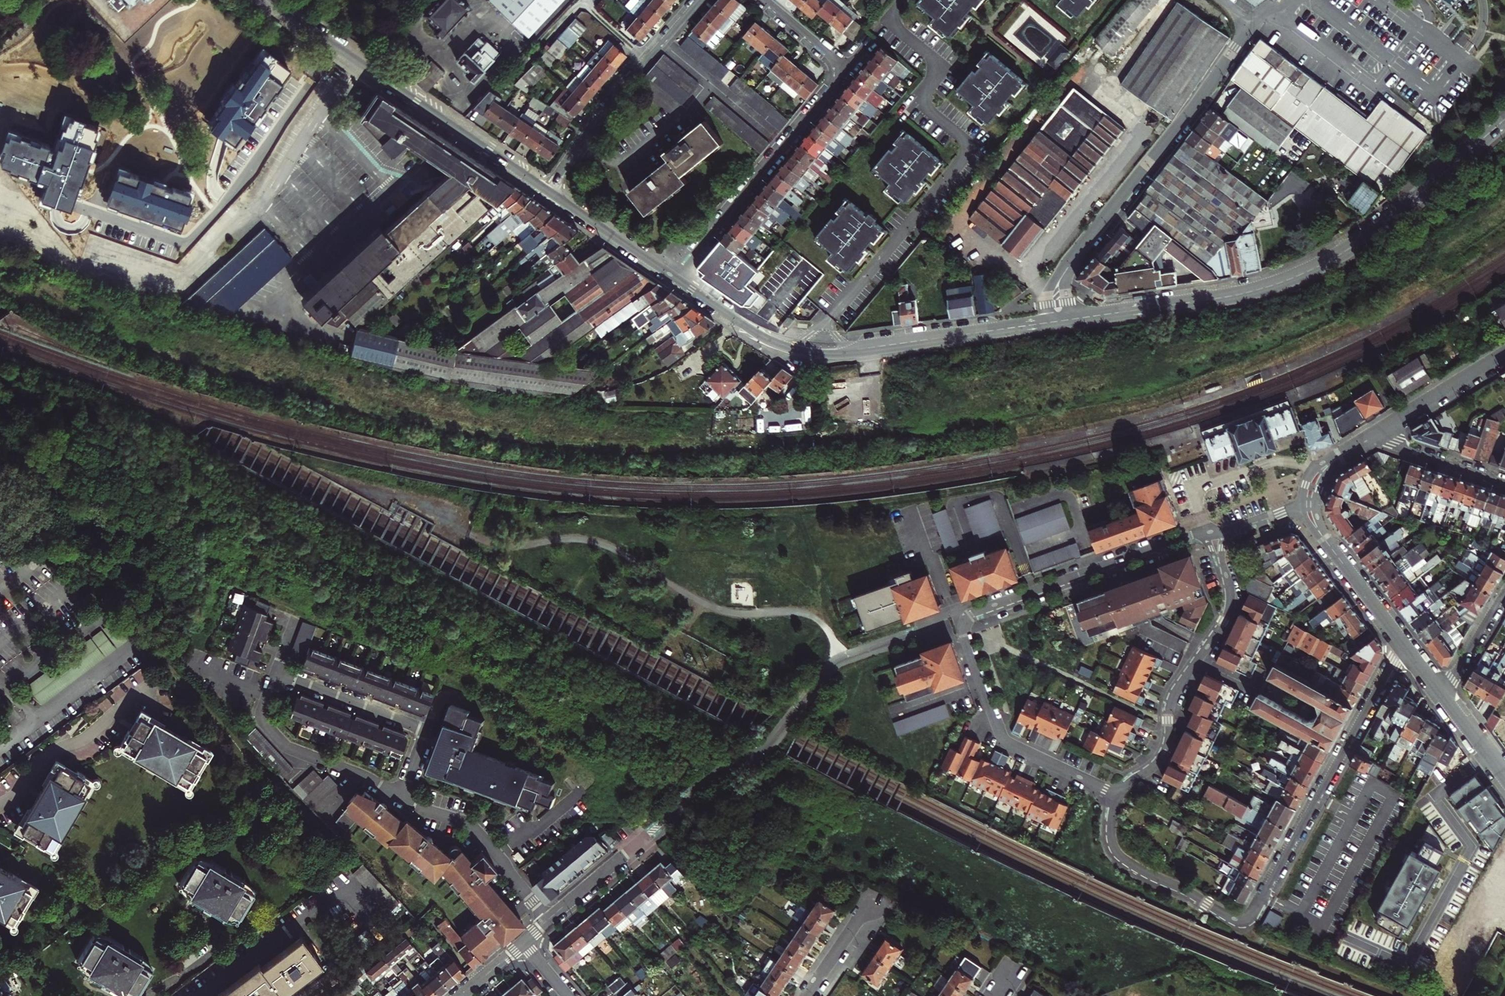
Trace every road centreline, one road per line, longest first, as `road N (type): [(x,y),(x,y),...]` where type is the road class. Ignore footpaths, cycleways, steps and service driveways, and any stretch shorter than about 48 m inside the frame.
road 1 (residential): [(1403,642),(1247,919),(1126,862),(1110,834),(1115,794)]
road 2 (secondary): [(1055,323),(1225,297),(1317,267),(1409,204),(1504,119)]
road 3 (secondary): [(677,279),(759,335),(822,354),(1055,323)]
road 4 (unclassified): [(1055,323),(1061,282),(1204,100),(1246,23)]
road 5 (secondary): [(265,0),(546,190)]
road 6 (residential): [(1115,794),(1161,758),(1172,696),(1227,615),(1222,536)]
road 7 (residential): [(677,279),(848,70)]
road 8 (residential): [(1208,532),(958,619)]
road 9 (residential): [(958,619),(1004,740),(1115,794)]
road 10 (residential): [(402,800),(428,730),(275,674)]
road 11 (residential): [(402,800),(278,740),(261,713),(275,674)]
road 12 (residential): [(548,920),(467,824),(402,800)]
road 13 (residential): [(1403,642),(1308,506)]
road 14 (residential): [(645,62),(546,190)]
road 15 (secondary): [(546,190),(677,279)]
road 16 (residential): [(1372,437),(1504,354)]
road 17 (residential): [(1504,484),(1372,437)]
road 18 (residential): [(1442,694),(1504,591)]
road 19 (residential): [(807,995),(875,896)]

